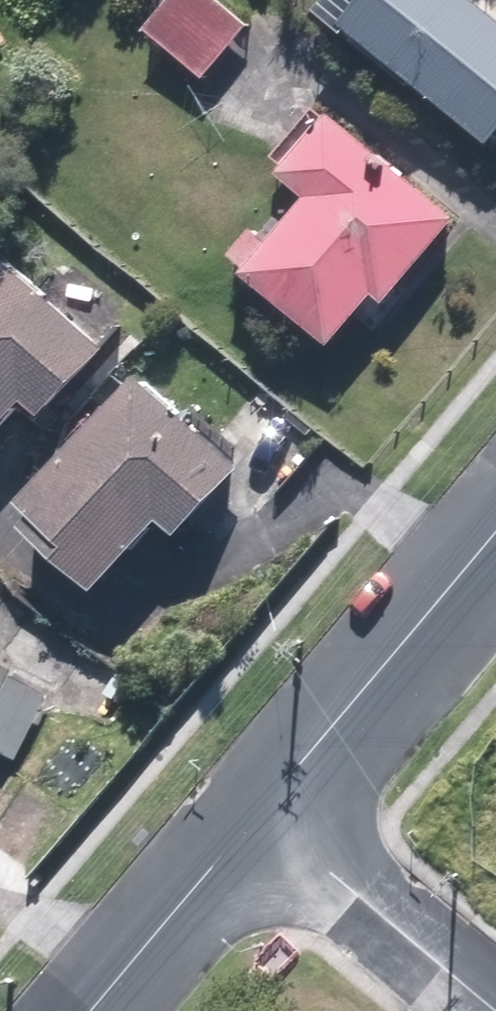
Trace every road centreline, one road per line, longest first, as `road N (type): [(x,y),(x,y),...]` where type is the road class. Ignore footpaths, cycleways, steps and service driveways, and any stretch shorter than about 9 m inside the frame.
road 1 (residential): [(260,811),(495,531)]
road 2 (residential): [(260,811),(495,1010)]
road 3 (residential): [(89,1010),(260,811)]

